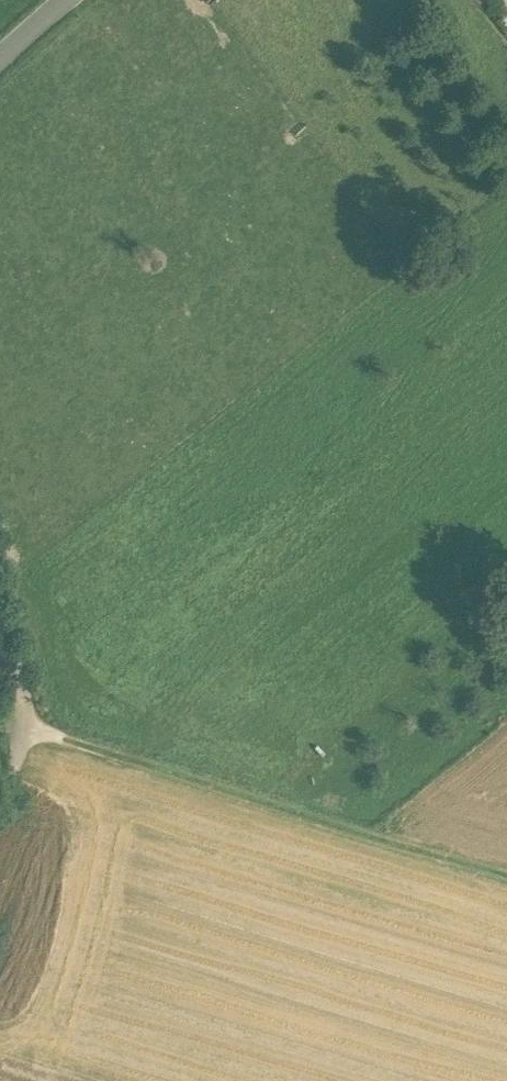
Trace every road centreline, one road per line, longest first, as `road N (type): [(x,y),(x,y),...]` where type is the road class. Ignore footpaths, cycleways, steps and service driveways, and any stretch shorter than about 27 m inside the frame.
road 1 (track): [(506,883),(28,733)]
road 2 (track): [(0,599),(28,733),(0,813)]

